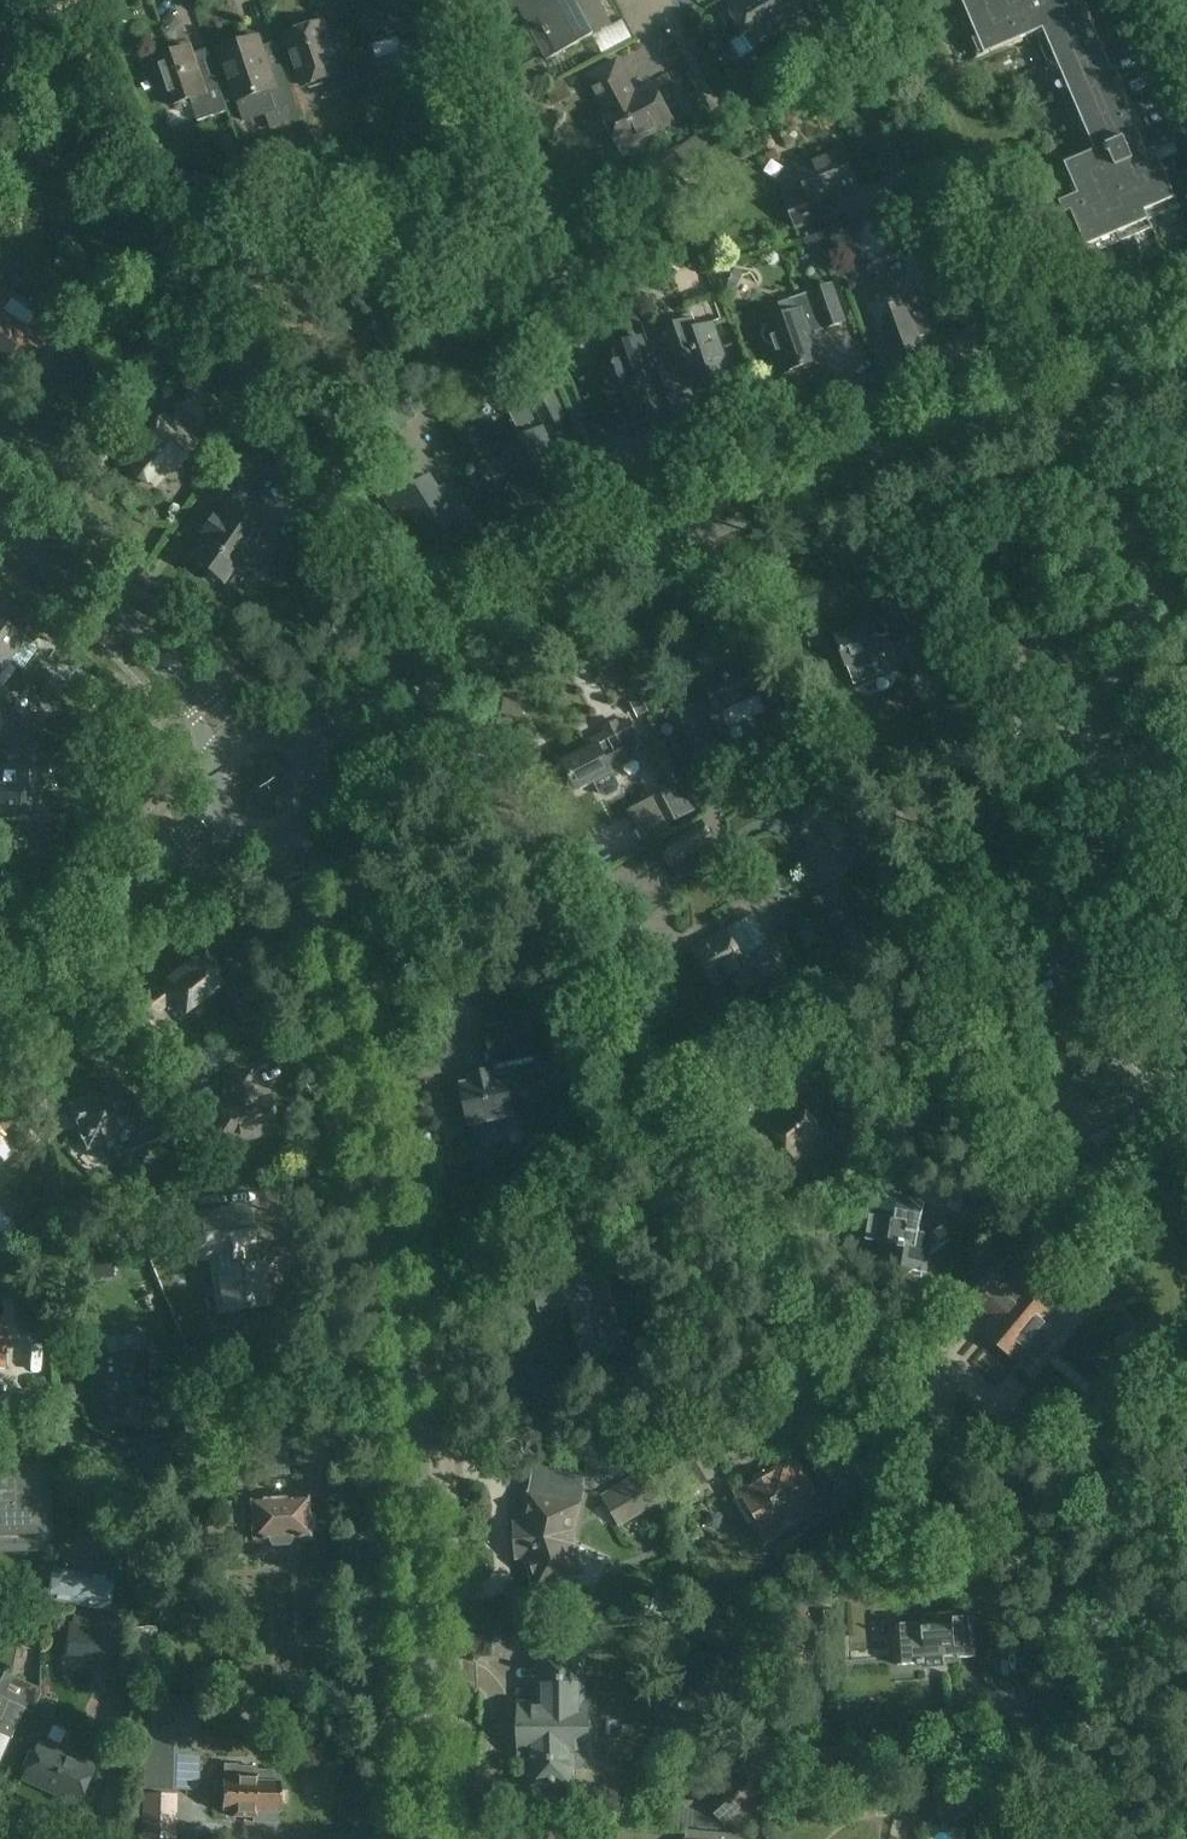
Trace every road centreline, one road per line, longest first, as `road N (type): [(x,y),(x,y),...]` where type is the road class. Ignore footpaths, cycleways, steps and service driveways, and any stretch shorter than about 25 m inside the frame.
road 1 (track): [(425,663),(609,1010),(757,1245),(862,1355),(961,1430),(1018,1506),(1053,1607),(1071,1838)]
road 2 (secondary): [(425,1838),(424,1595),(393,1227),(324,915),(293,841)]
road 3 (secondary): [(306,750),(481,624),(608,548),(829,466),(1039,402)]
road 4 (track): [(516,291),(339,248),(236,208),(178,207)]
road 5 (track): [(679,1120),(405,1329)]
road 6 (secondary): [(232,738),(104,603),(0,532)]
road 7 (residential): [(0,1000),(214,827)]
road 8 (secondary): [(1186,358),(1039,402)]

